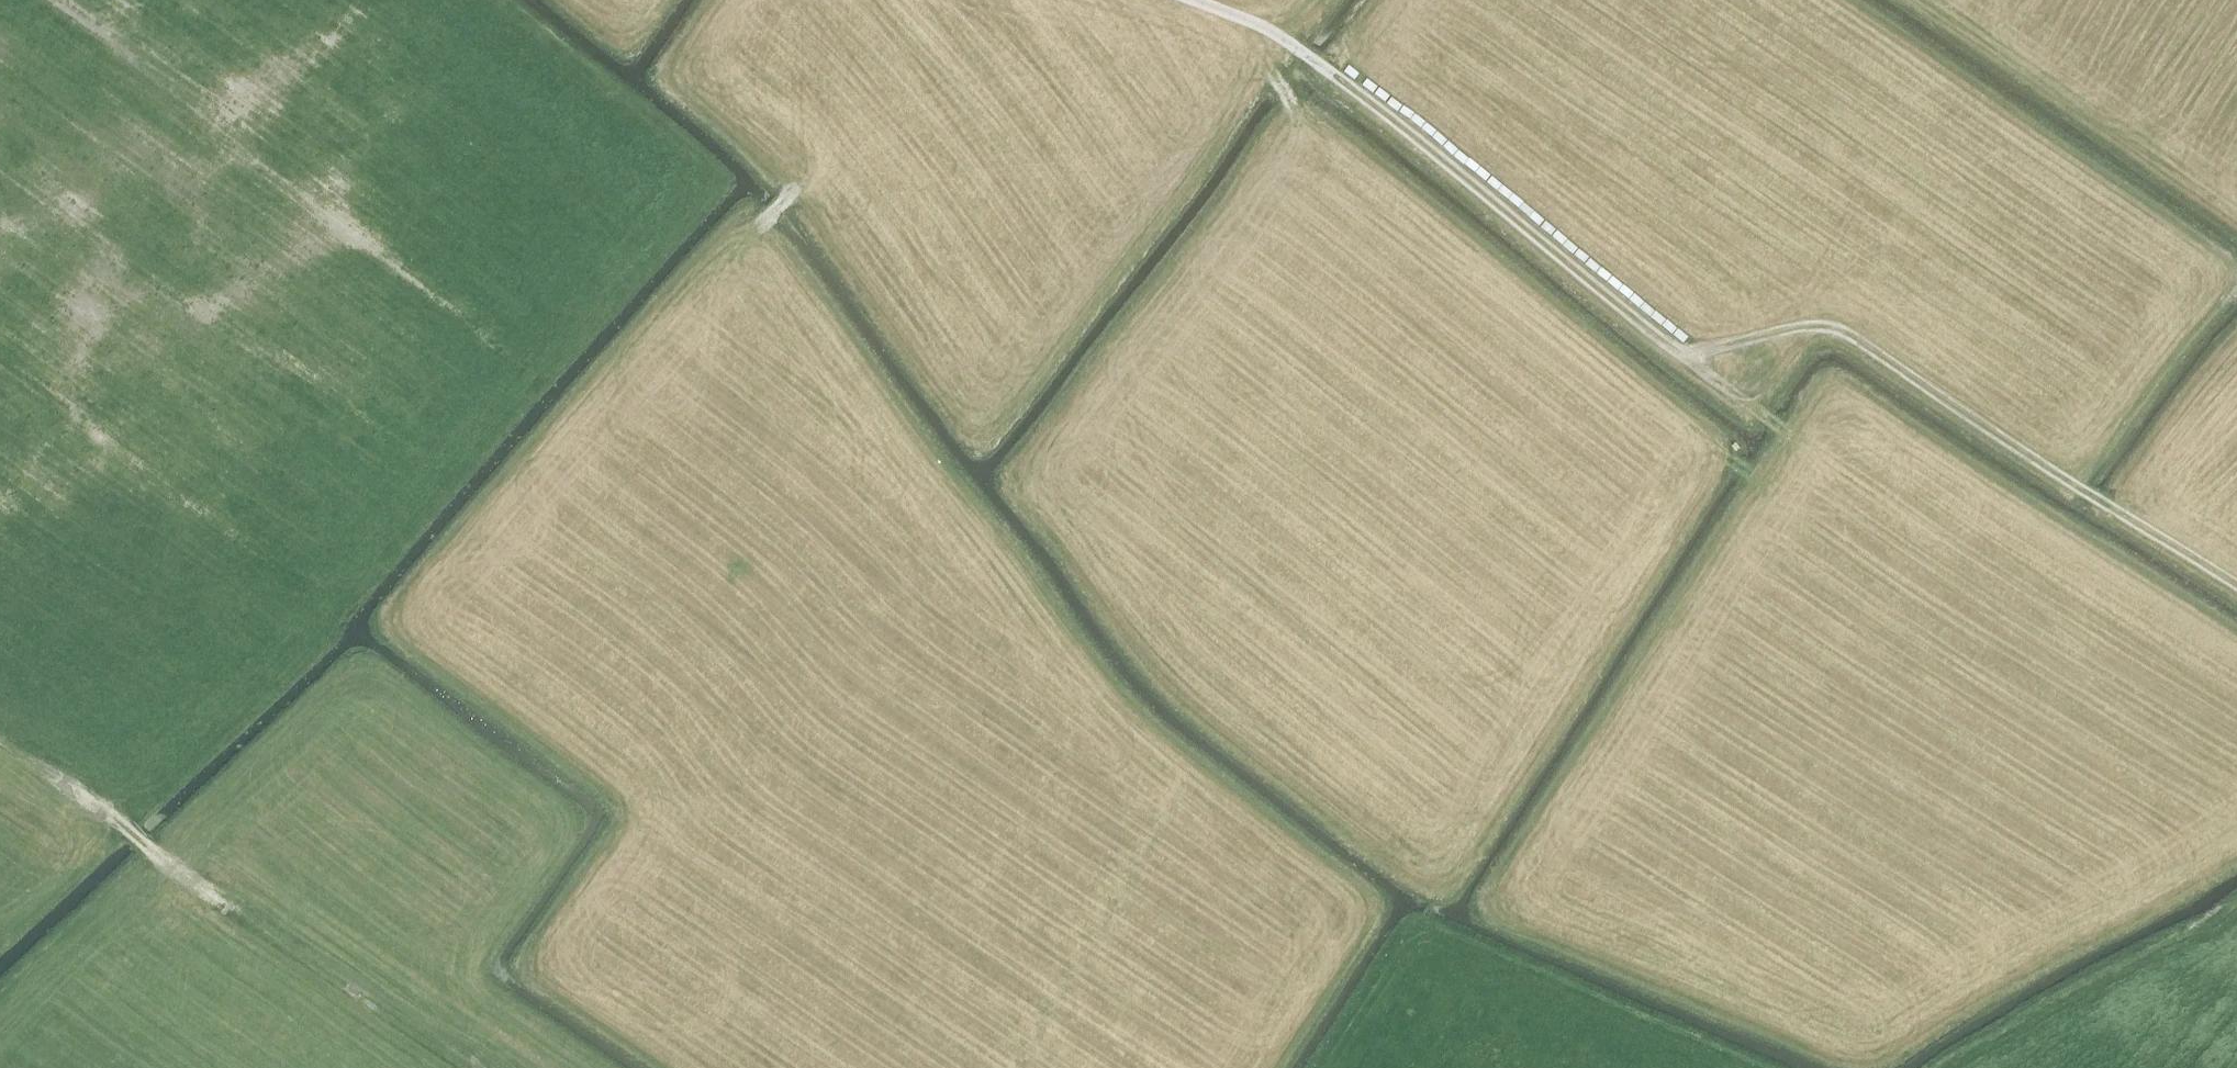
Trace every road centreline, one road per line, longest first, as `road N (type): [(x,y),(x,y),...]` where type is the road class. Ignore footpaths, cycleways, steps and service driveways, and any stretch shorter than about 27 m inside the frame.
road 1 (track): [(1782,428),(1333,73),(1270,30),(1197,0)]
road 2 (track): [(1674,349),(1837,328),(2236,584)]

